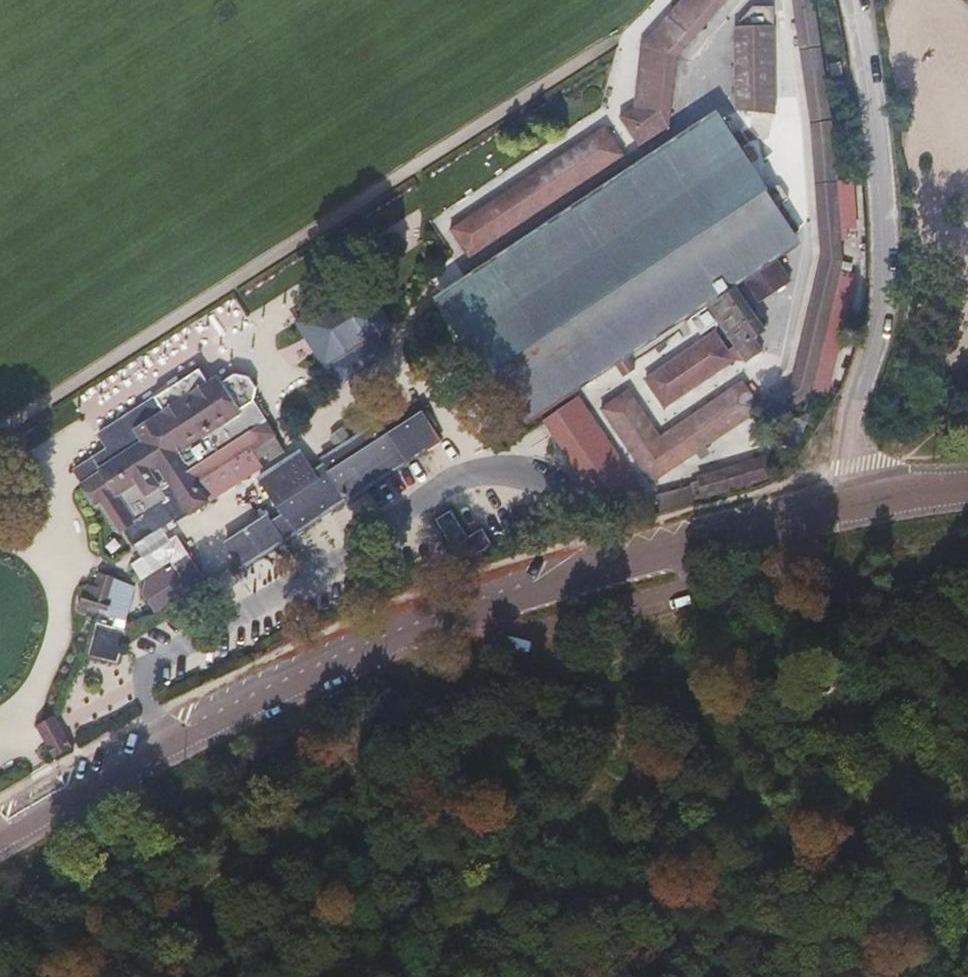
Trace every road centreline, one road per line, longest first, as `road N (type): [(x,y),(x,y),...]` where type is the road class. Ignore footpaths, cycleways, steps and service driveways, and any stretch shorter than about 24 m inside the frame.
road 1 (unclassified): [(846,502),(502,595),(309,673),(123,764),(0,839)]
road 2 (unclassified): [(846,502),(886,235),(854,0)]
road 3 (unclassified): [(967,490),(846,502)]

